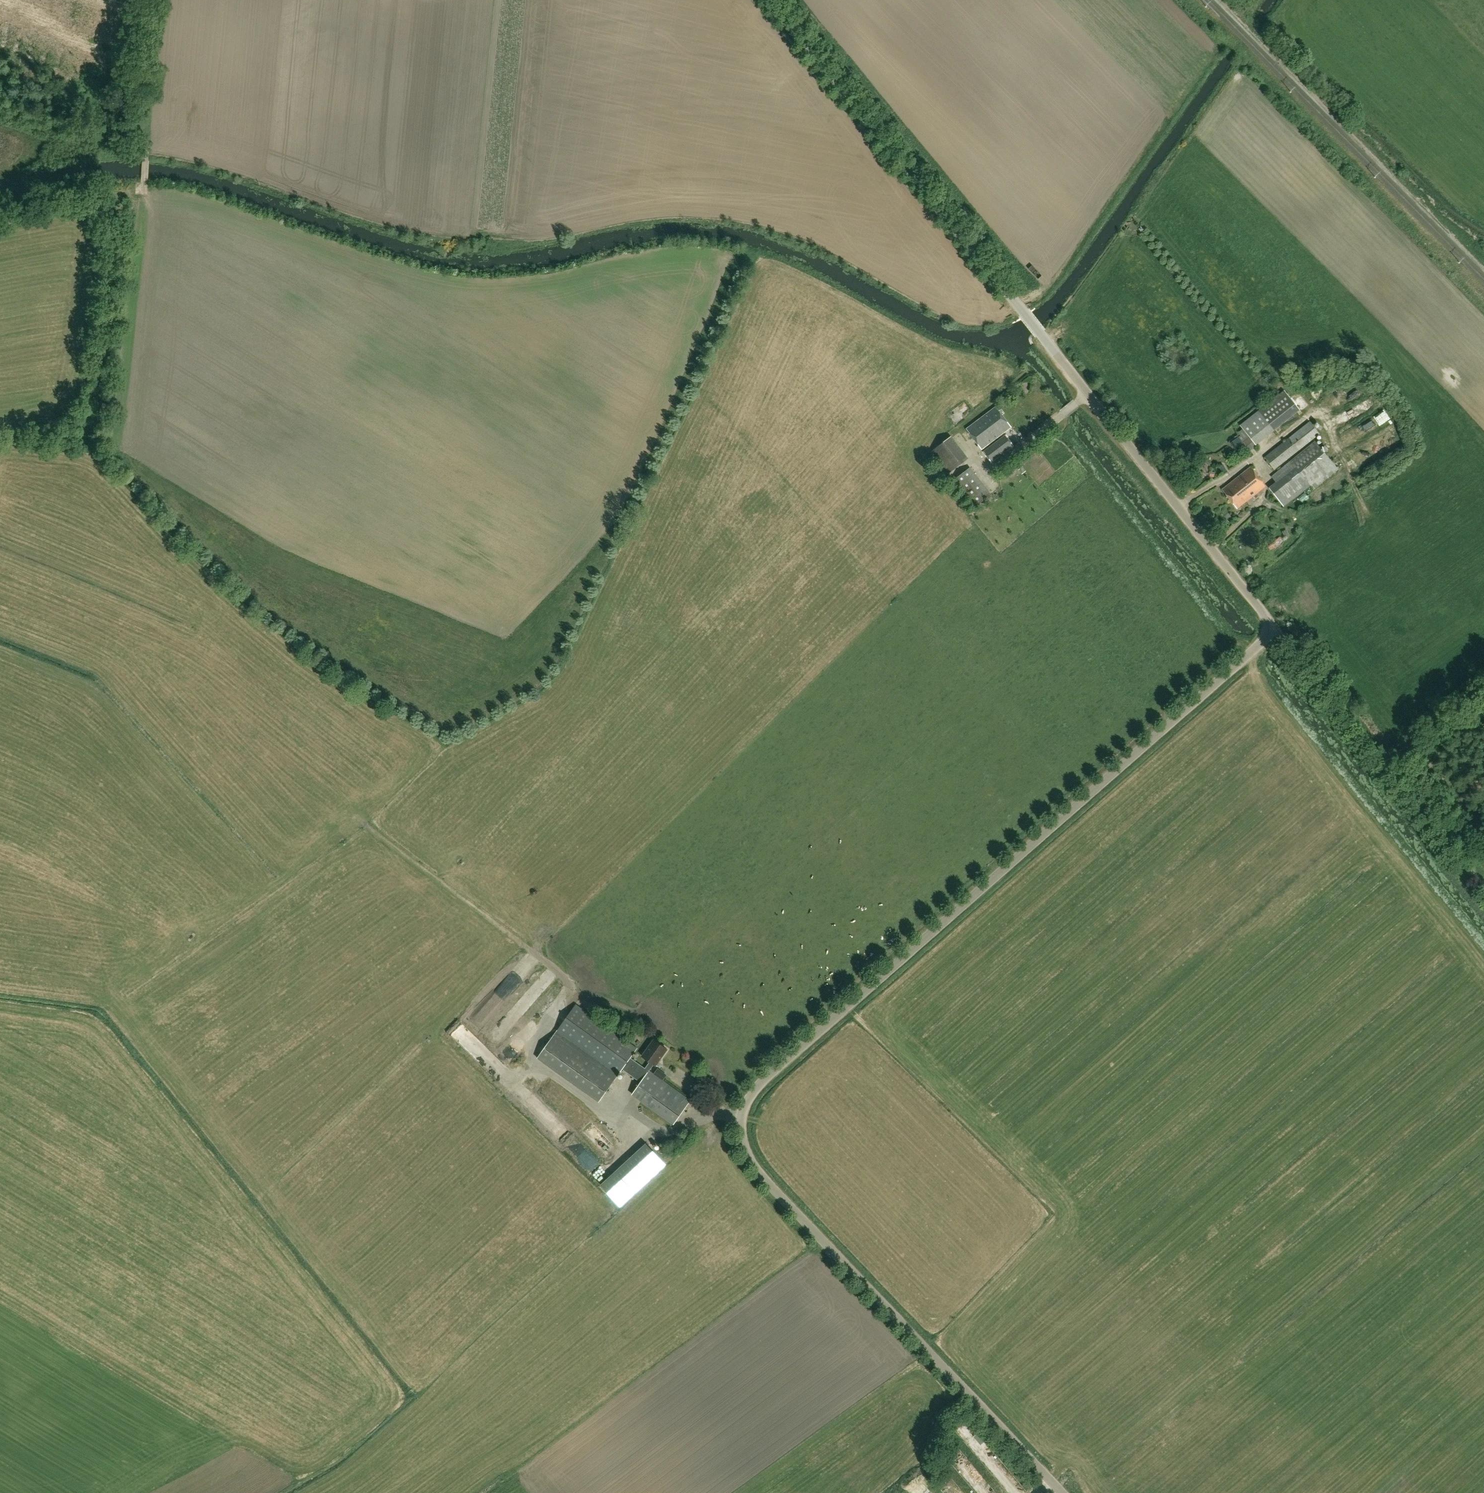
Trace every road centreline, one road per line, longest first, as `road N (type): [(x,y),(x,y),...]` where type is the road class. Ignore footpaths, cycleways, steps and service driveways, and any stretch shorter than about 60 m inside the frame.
road 1 (unclassified): [(1064,1492),(753,1161),(744,1148),(744,1105),(760,1081),(1275,630),(769,0)]

